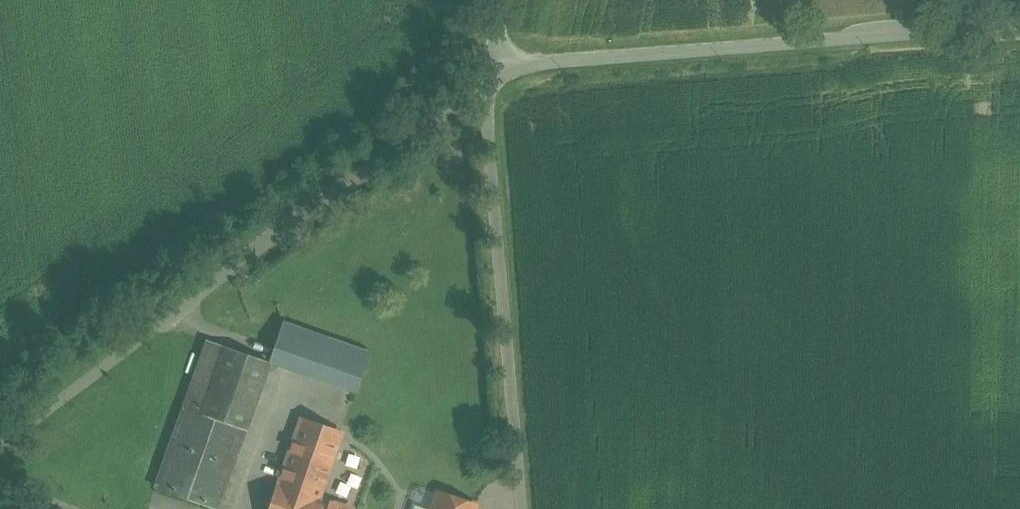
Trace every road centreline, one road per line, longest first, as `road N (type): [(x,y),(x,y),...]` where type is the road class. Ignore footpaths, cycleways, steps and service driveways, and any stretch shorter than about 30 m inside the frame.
road 1 (unclassified): [(491,72),(0,446)]
road 2 (unclassified): [(1019,26),(491,72)]
road 3 (unclassified): [(491,72),(487,117),(507,384),(525,508)]

